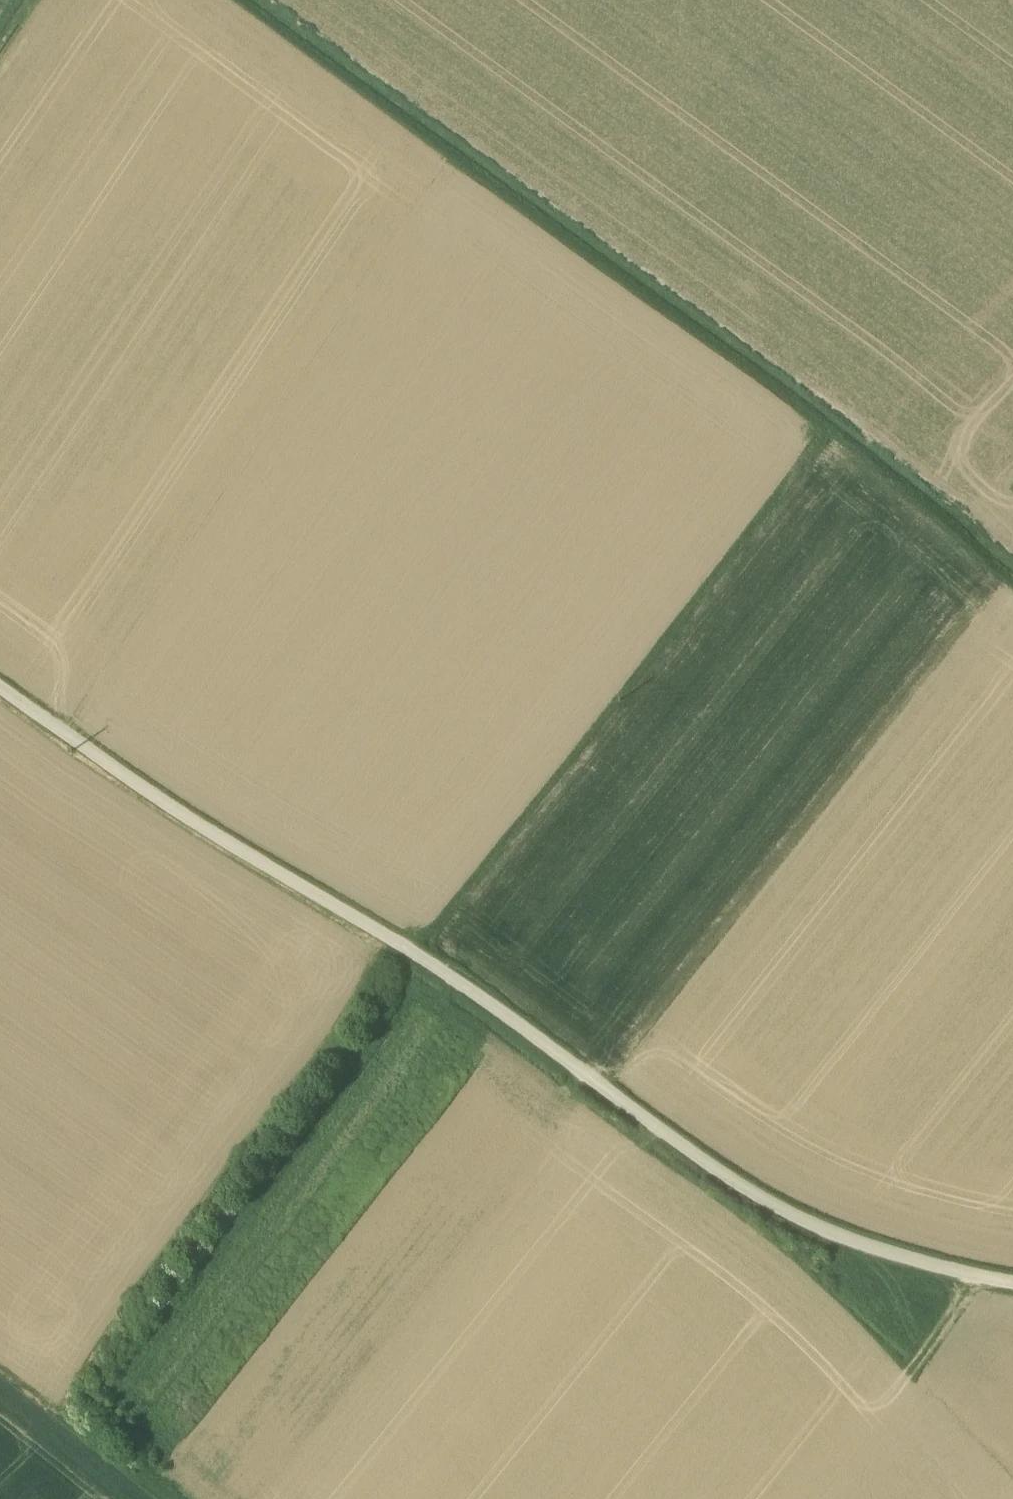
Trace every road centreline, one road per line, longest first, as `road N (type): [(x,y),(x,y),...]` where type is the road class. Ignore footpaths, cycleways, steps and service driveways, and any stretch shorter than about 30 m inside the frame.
road 1 (unclassified): [(0,689),(761,1195),(875,1245),(1012,1281)]

